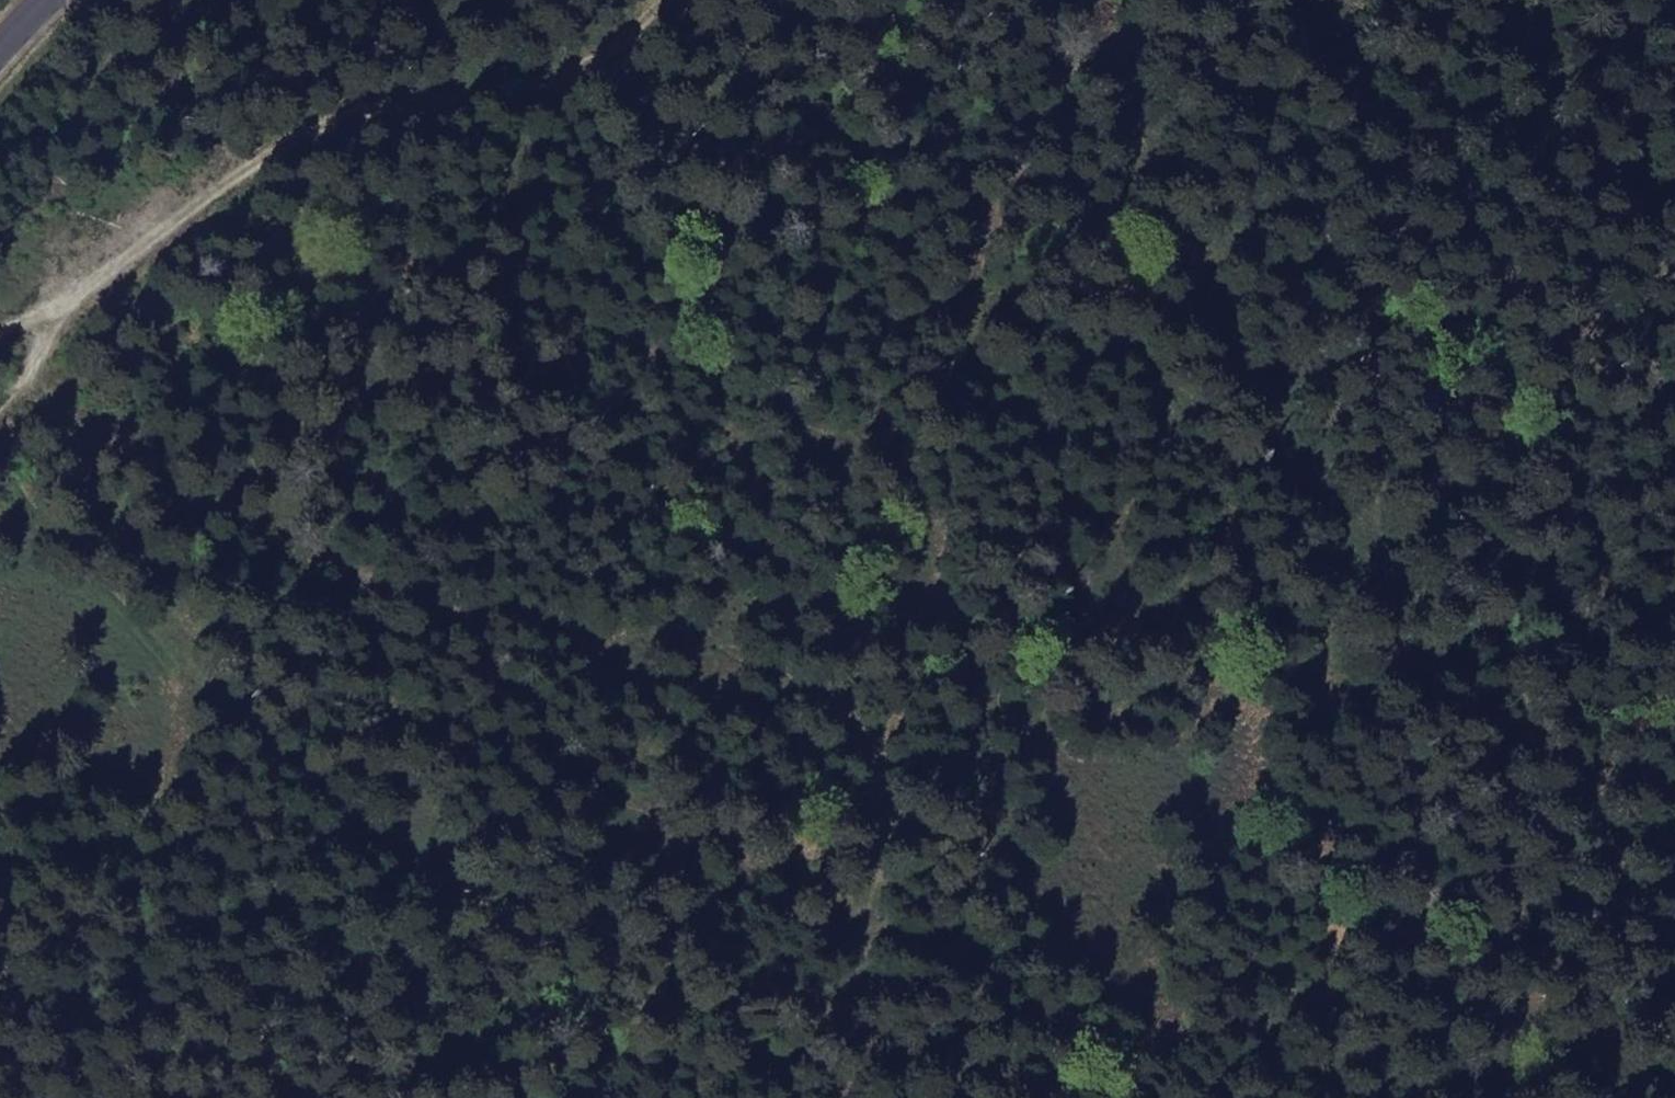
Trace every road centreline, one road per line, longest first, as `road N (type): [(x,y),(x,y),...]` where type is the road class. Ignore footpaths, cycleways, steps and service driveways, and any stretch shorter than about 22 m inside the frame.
road 1 (track): [(0,320),(86,283),(205,194),(342,119),(591,90),(685,0)]

